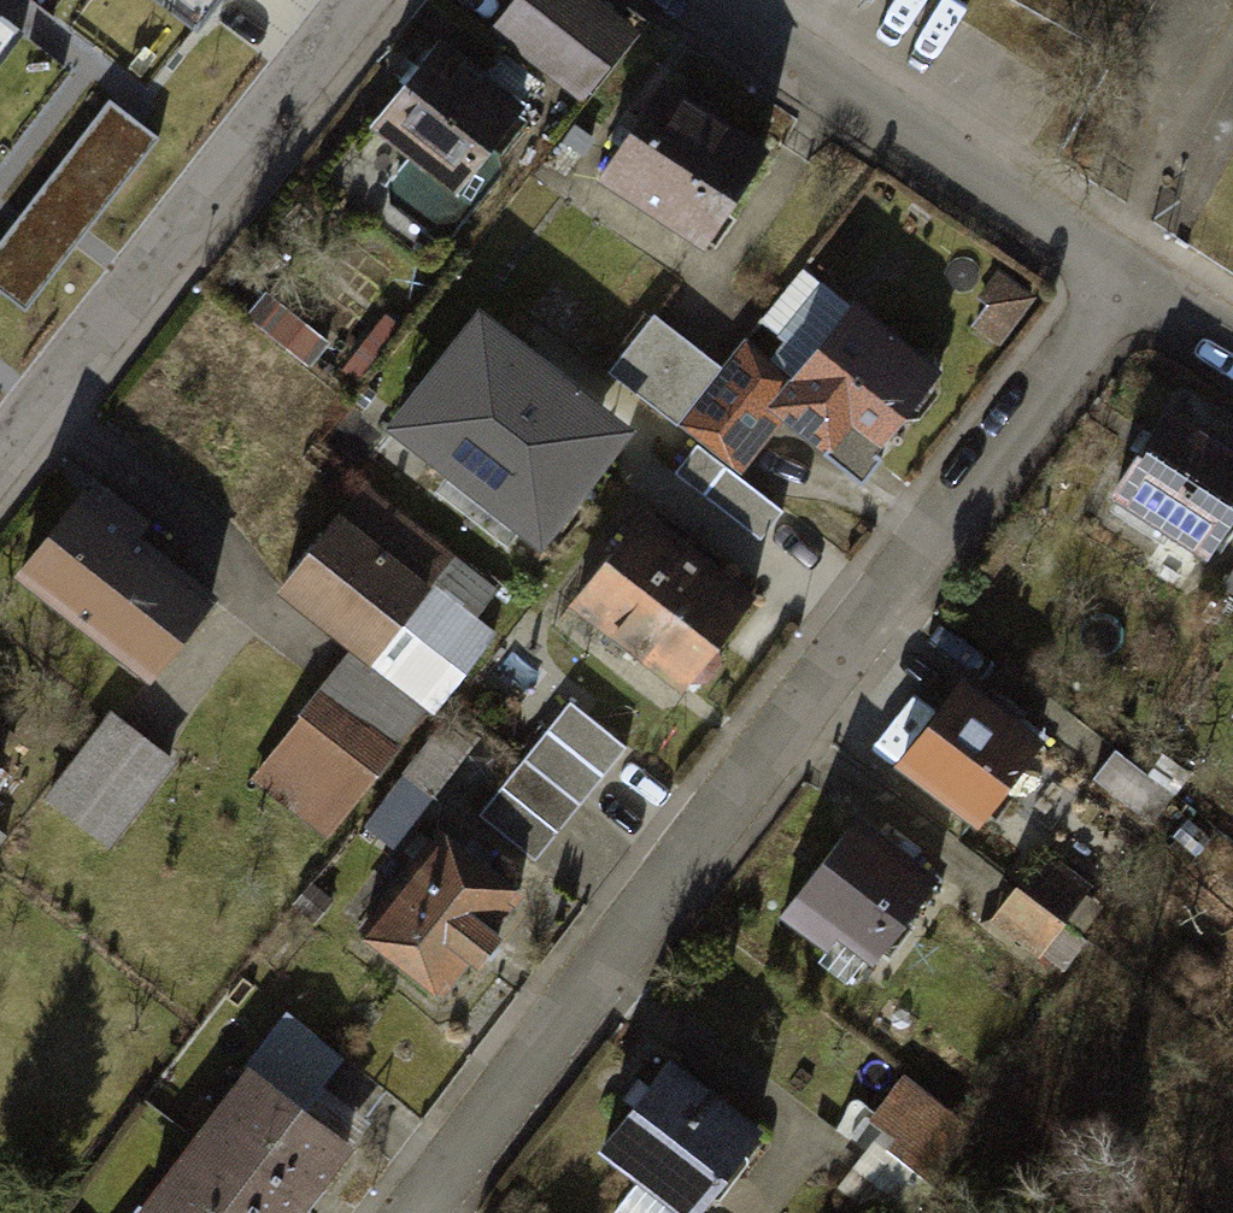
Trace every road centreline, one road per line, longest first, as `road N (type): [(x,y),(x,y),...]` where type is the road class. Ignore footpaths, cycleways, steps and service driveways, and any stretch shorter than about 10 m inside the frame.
road 1 (residential): [(1126,264),(407,1212)]
road 2 (residential): [(0,452),(333,0)]
road 3 (residential): [(717,0),(1126,264)]
road 4 (residential): [(1126,264),(1232,332)]

